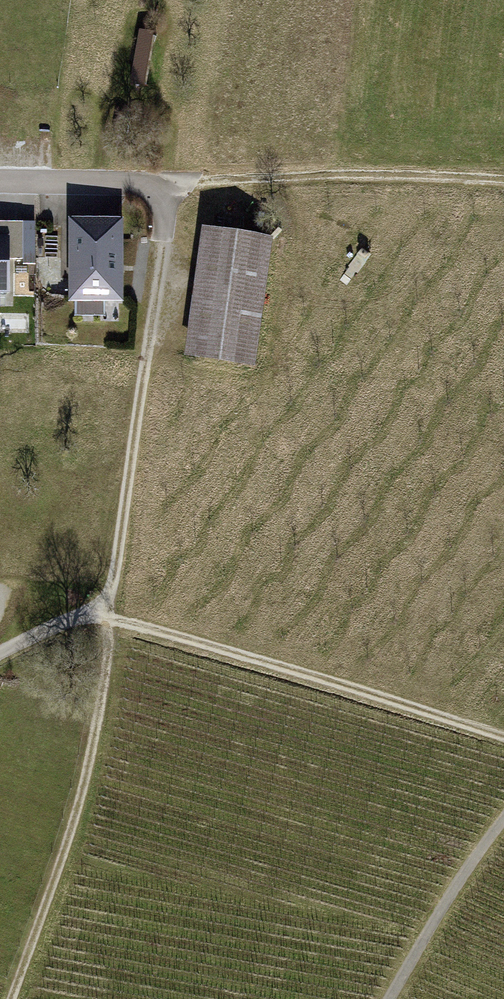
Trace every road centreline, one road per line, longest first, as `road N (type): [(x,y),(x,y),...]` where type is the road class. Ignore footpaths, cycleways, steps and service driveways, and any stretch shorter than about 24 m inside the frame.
road 1 (track): [(12,998),(85,788),(174,183)]
road 2 (track): [(503,747),(106,617)]
road 3 (track): [(503,820),(391,998)]
road 4 (track): [(174,183),(0,177)]

